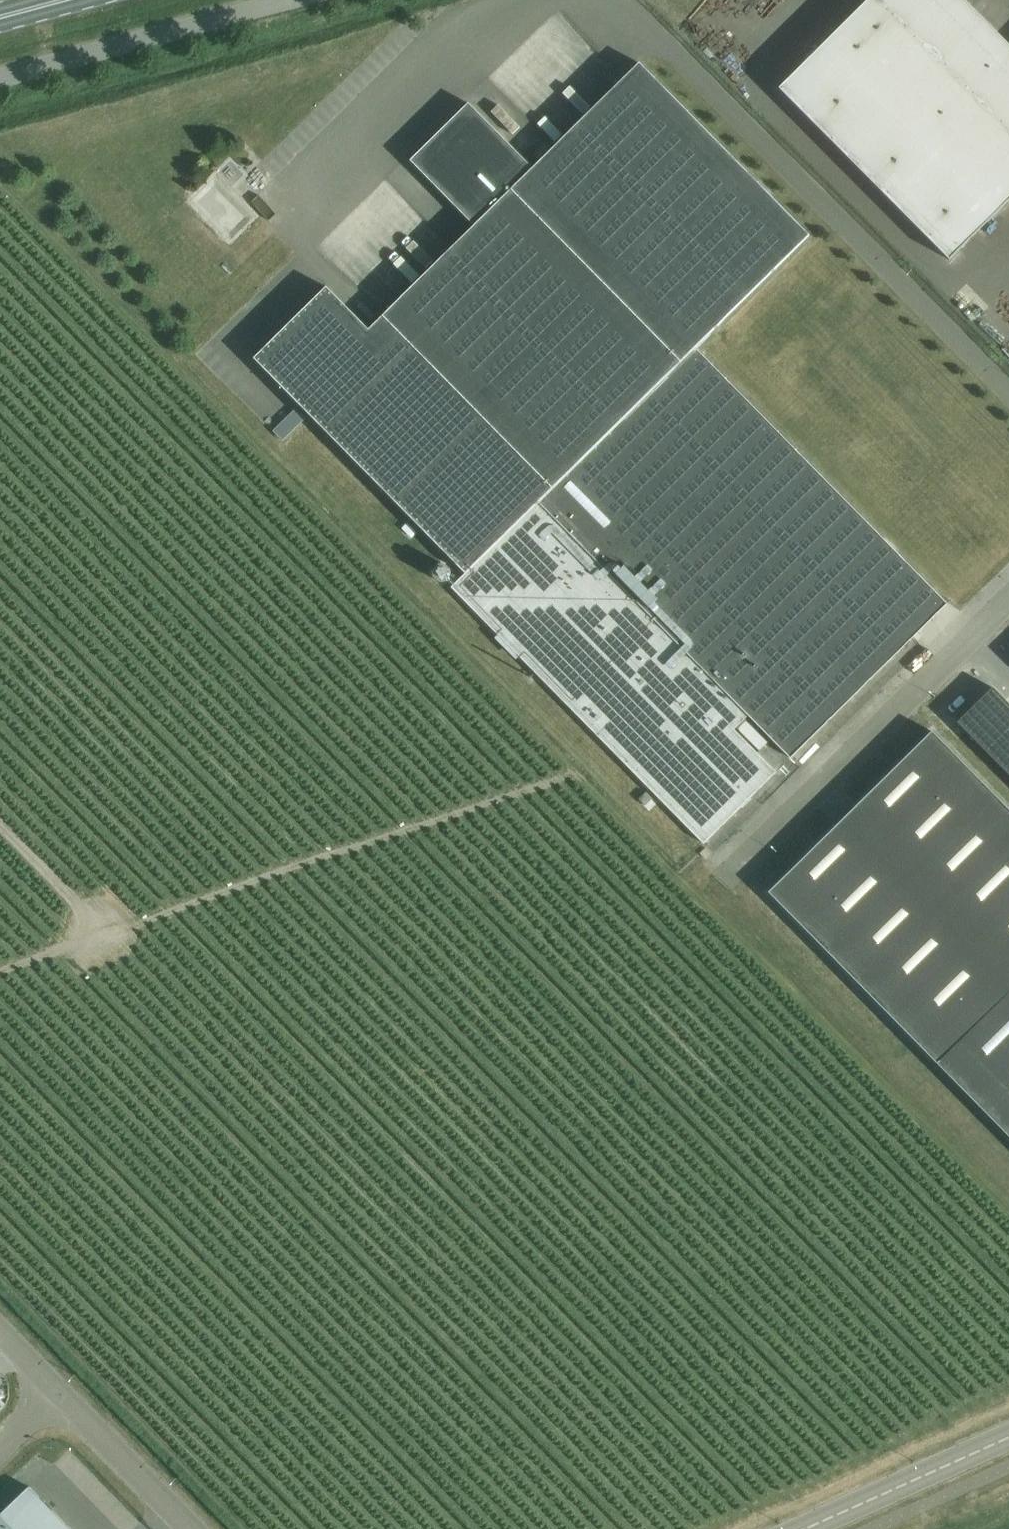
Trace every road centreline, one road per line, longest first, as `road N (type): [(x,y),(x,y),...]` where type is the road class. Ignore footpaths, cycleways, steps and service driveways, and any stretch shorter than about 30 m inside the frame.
road 1 (unclassified): [(1008,600),(725,877)]
road 2 (unclassified): [(0,76),(281,0)]
road 3 (unclassified): [(805,1528),(1008,1437)]
road 4 (unclassified): [(59,1388),(197,1528)]

